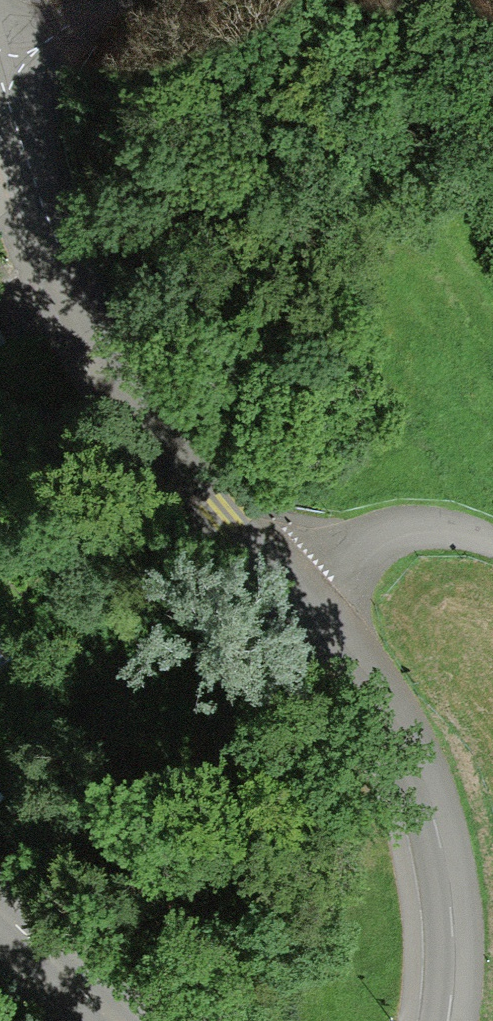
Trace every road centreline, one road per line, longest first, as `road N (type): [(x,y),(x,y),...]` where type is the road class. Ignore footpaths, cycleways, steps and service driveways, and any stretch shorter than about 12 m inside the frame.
road 1 (residential): [(12,103),(55,231),(118,362),(223,509),(295,584)]
road 2 (residential): [(295,584),(350,645),(419,775),(452,913),(449,1020)]
road 3 (residential): [(295,584),(404,524),(492,536)]
road 4 (tertiary): [(118,1020),(0,912)]
road 5 (residential): [(97,0),(12,103)]

